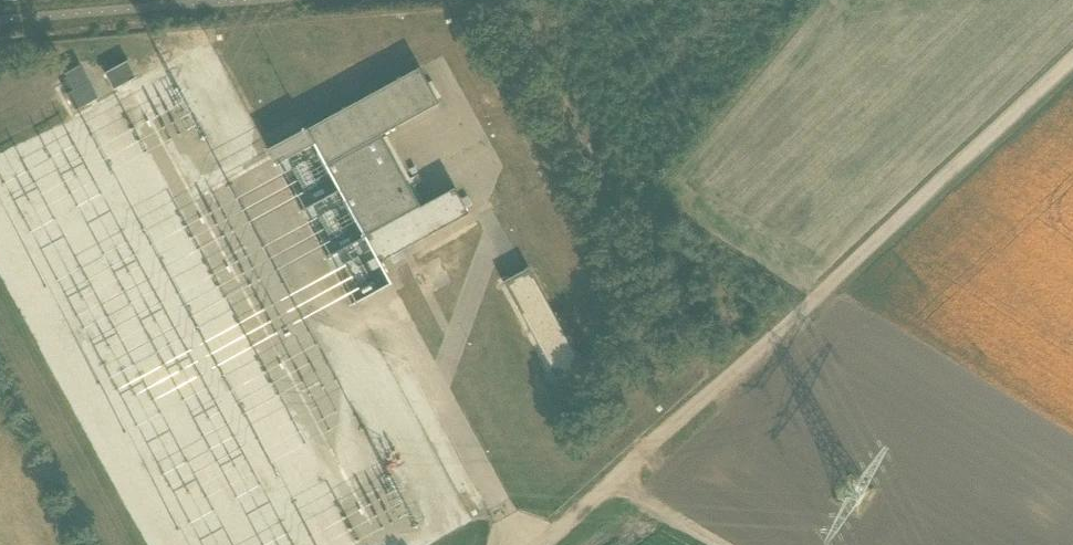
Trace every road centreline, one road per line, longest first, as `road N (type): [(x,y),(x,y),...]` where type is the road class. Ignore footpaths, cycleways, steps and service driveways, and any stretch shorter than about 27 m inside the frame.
road 1 (track): [(1072,61),(539,544)]
road 2 (track): [(614,481),(723,544)]

